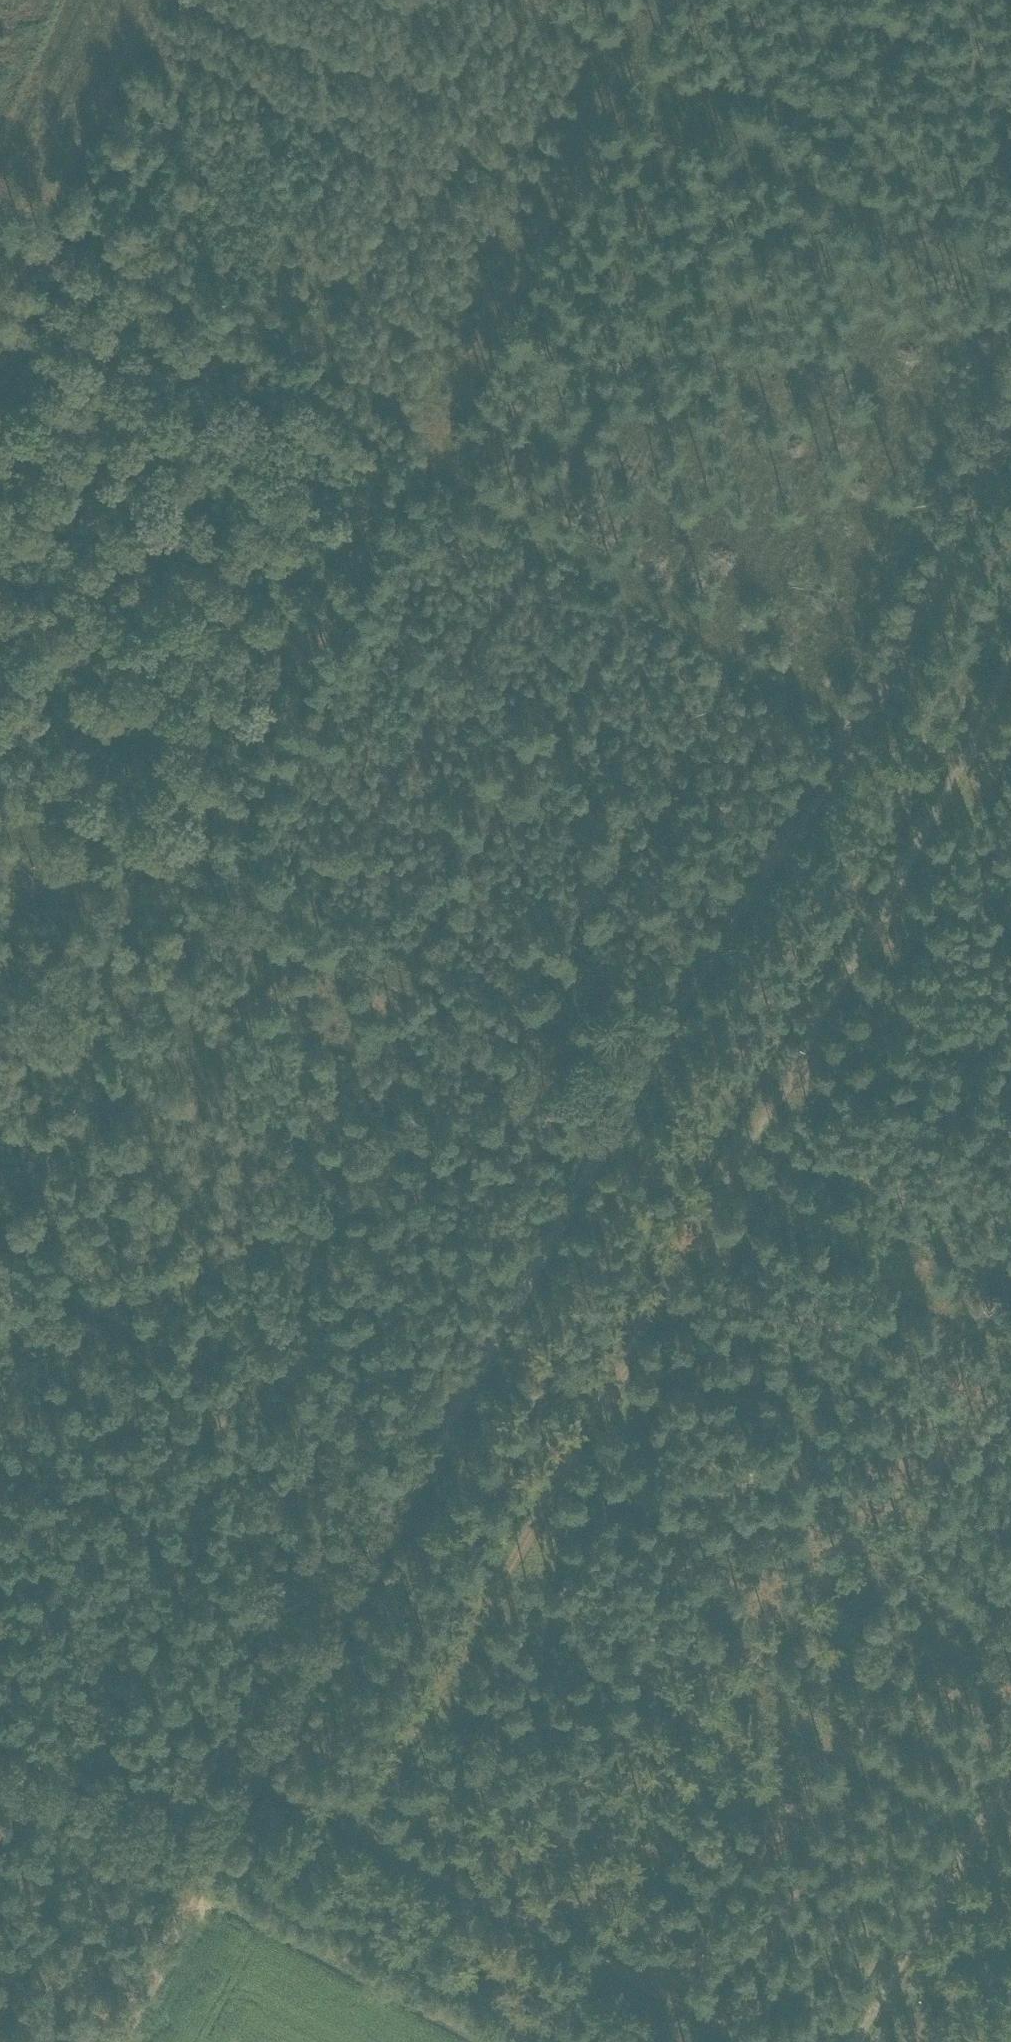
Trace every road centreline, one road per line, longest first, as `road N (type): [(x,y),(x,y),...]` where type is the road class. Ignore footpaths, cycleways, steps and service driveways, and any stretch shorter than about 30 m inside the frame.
road 1 (track): [(199,1874),(627,1091),(859,720),(1010,422)]
road 2 (track): [(1010,651),(368,1834)]
road 3 (track): [(755,2041),(254,1779)]
road 4 (track): [(199,1874),(506,2041)]
road 5 (track): [(141,0),(0,287)]
road 6 (track): [(1010,1776),(861,2041)]
road 7 (track): [(109,2041),(199,1874)]

